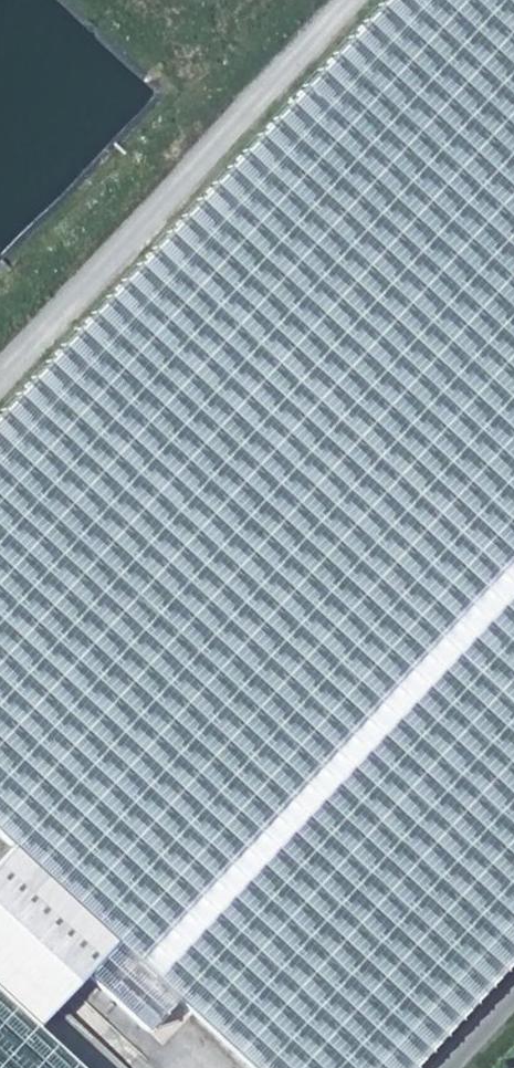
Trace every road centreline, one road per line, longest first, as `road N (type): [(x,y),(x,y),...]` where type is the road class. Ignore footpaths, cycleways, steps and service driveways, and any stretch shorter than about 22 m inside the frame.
road 1 (track): [(279,0),(0,315)]

